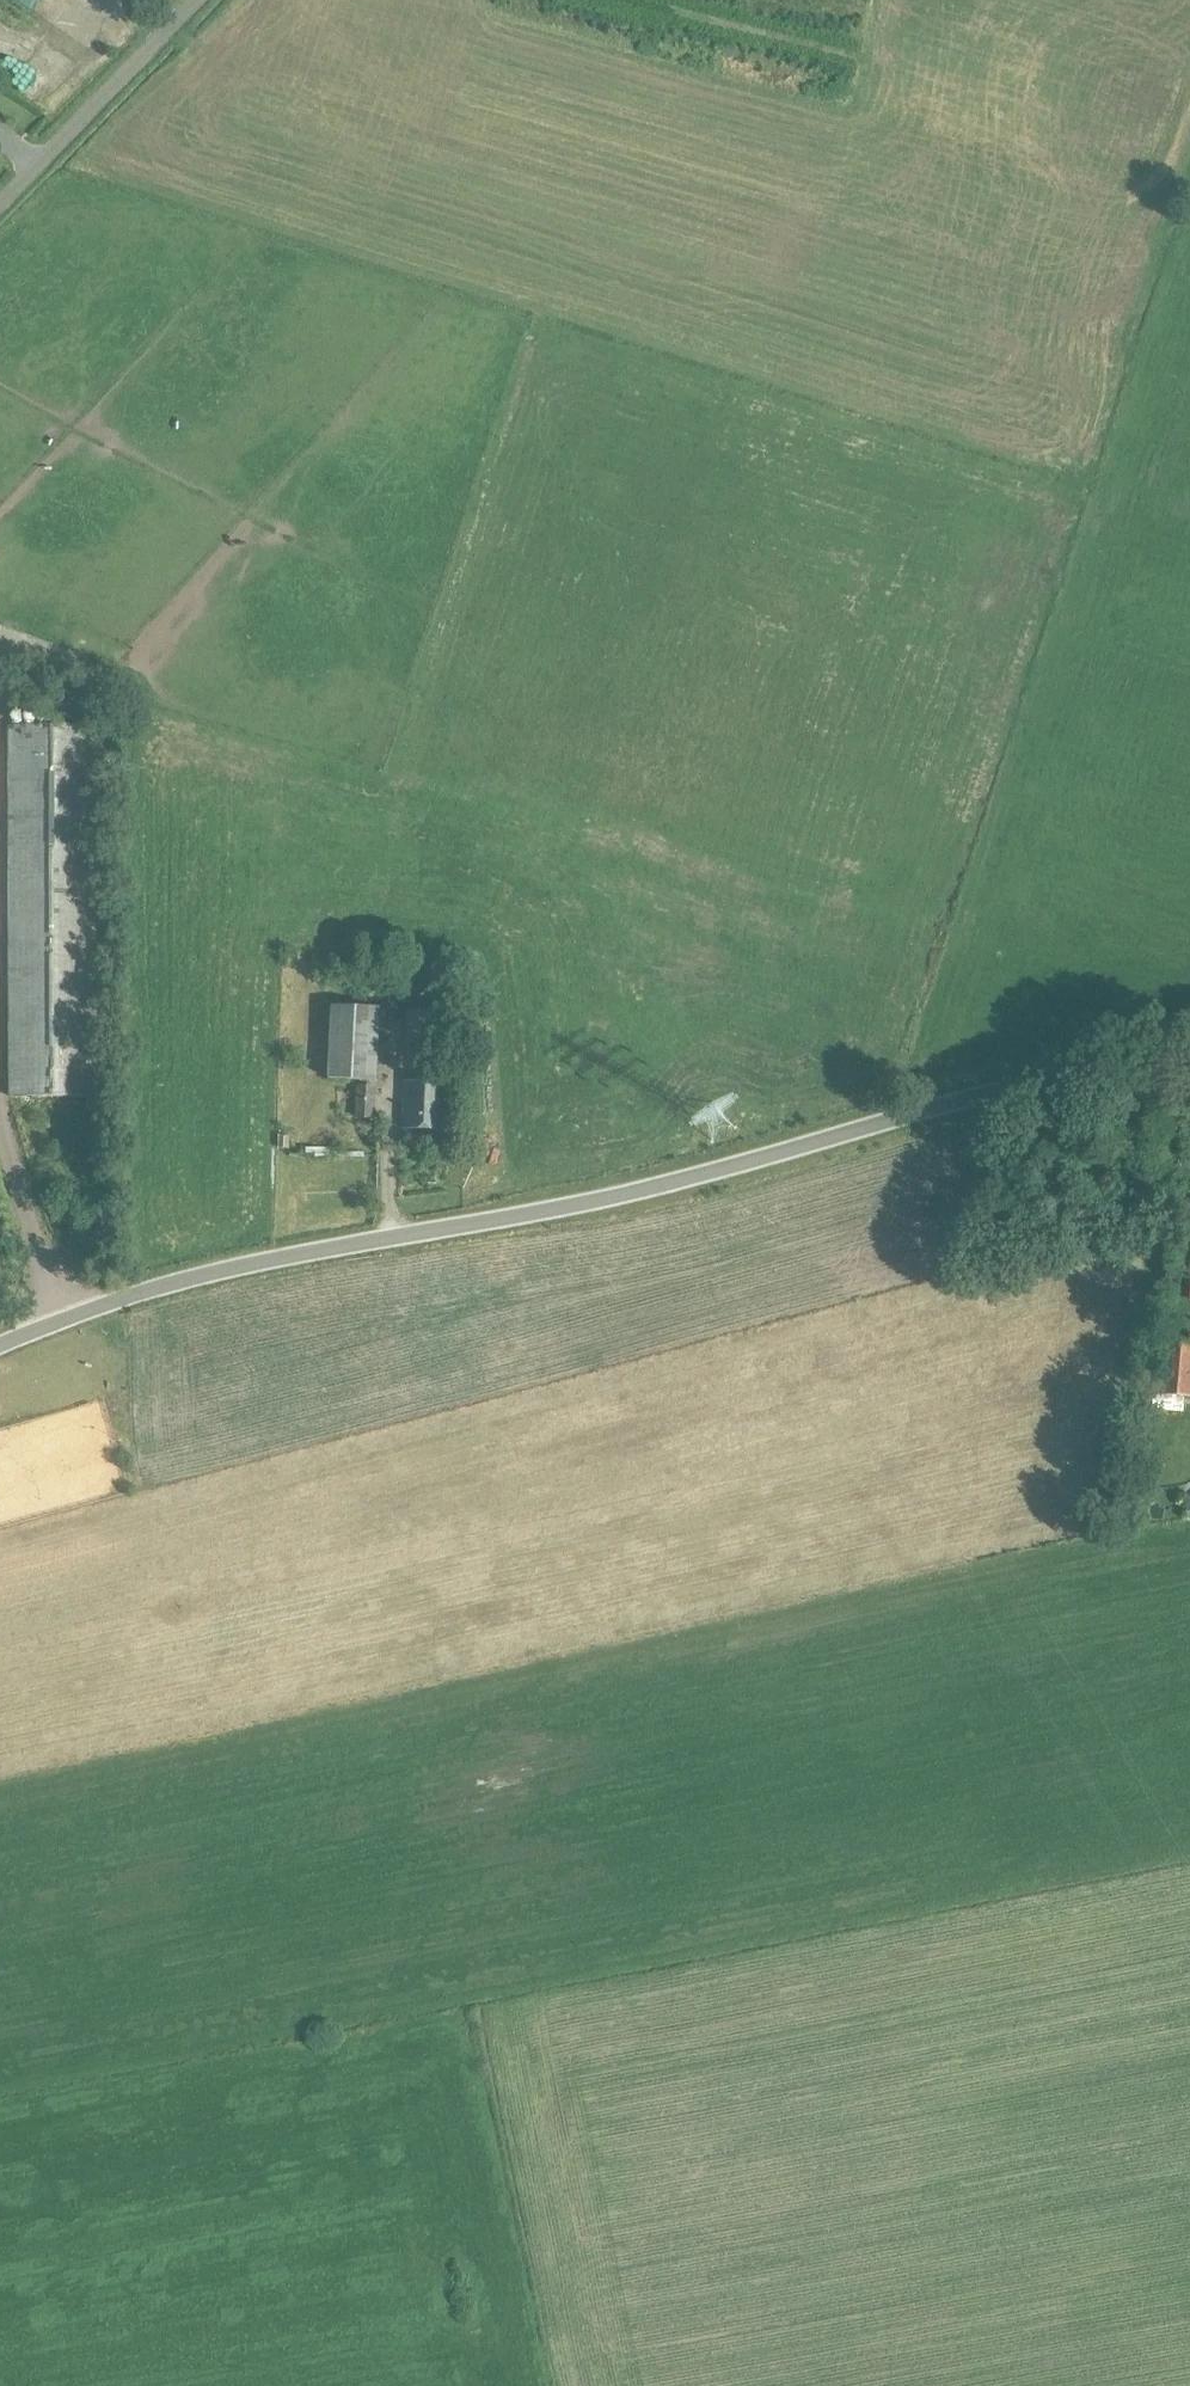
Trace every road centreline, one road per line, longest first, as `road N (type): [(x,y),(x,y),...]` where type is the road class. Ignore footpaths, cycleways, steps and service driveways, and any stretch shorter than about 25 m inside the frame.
road 1 (unclassified): [(0,1346),(191,1278),(556,1211),(1028,1088),(1189,1068)]
road 2 (unclassified): [(0,204),(191,0)]

